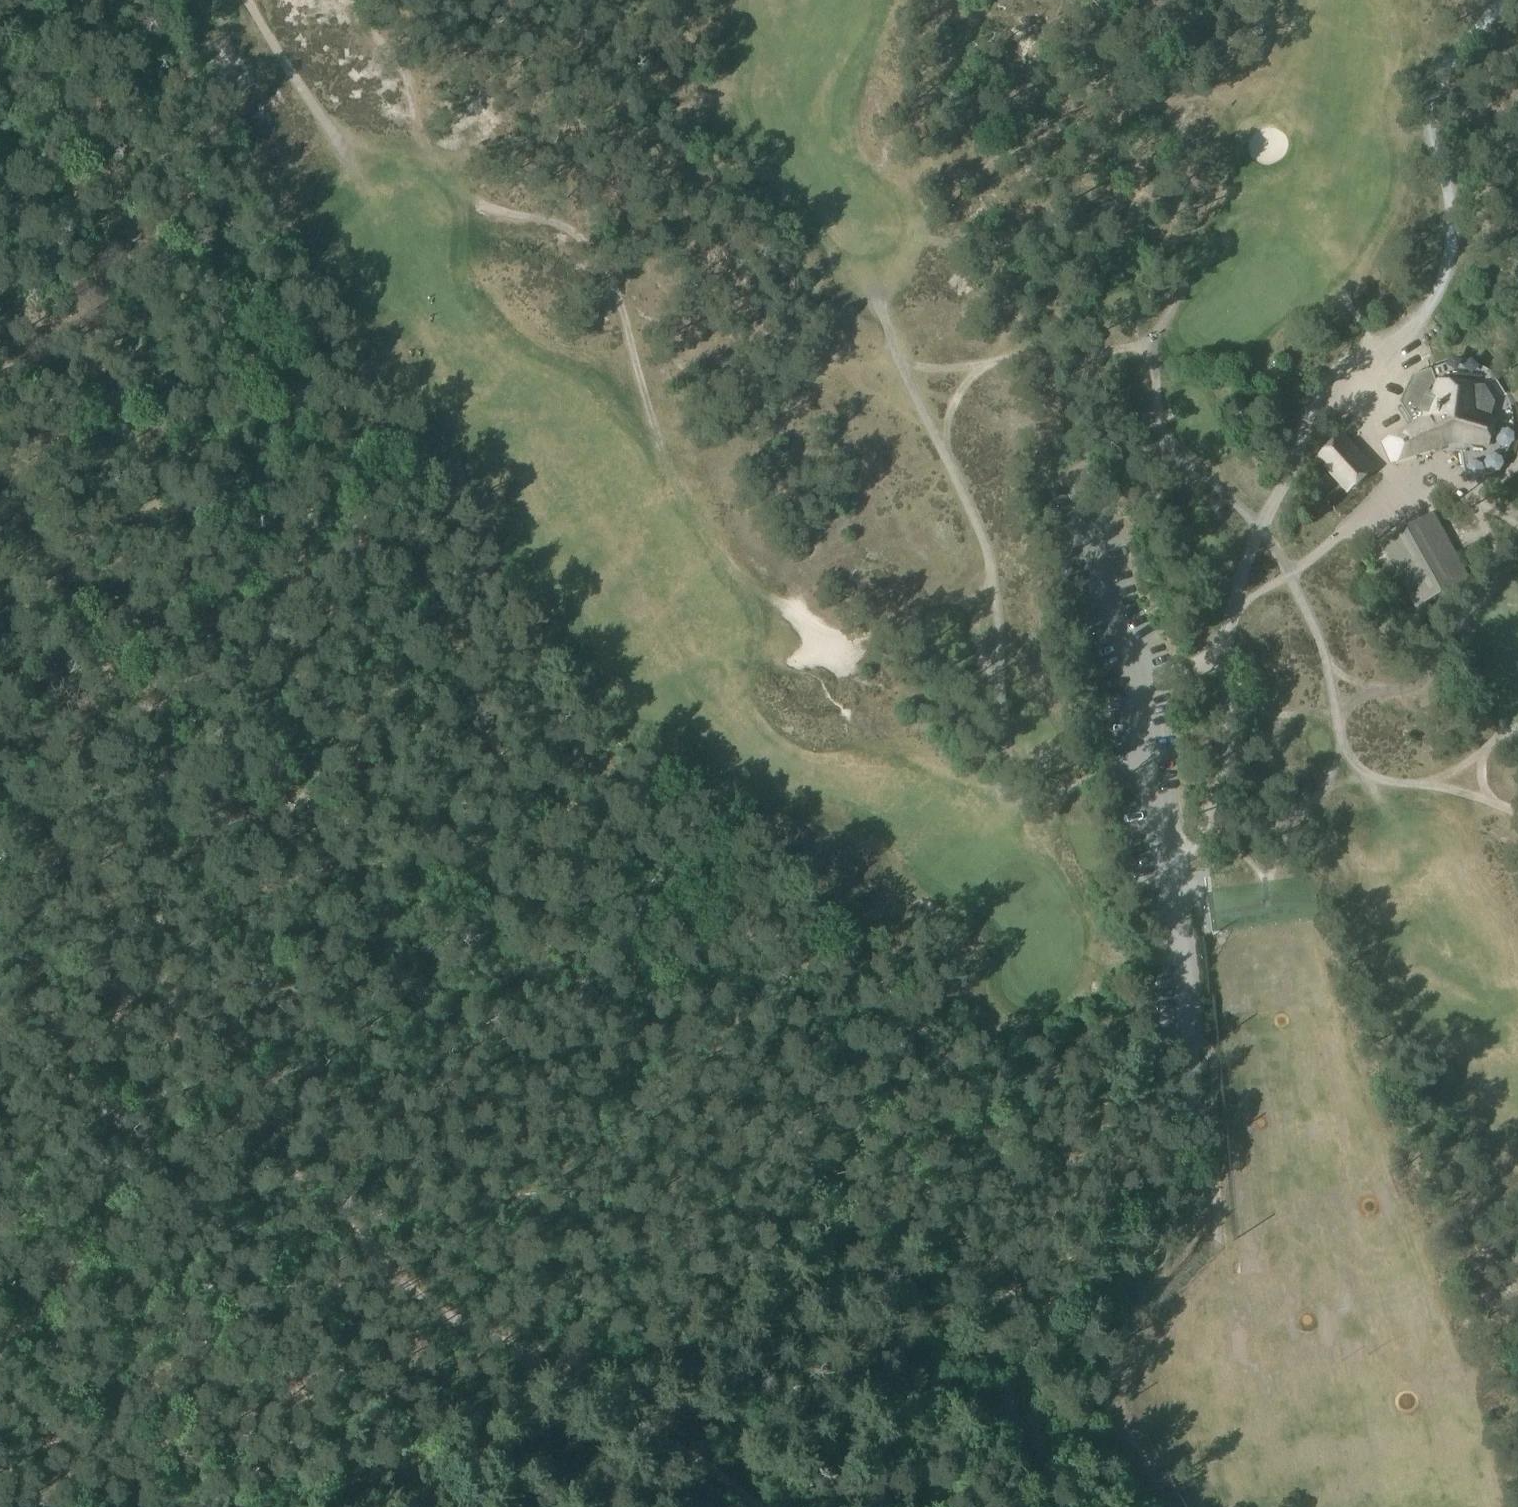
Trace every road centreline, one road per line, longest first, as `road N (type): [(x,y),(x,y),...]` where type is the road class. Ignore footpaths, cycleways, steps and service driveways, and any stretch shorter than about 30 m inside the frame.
road 1 (track): [(0,989),(45,1057),(215,1201),(259,1230),(383,1269)]
road 2 (track): [(350,1506),(574,1388)]
road 3 (track): [(383,1269),(574,1388)]
road 4 (track): [(574,1388),(633,1409),(753,1506)]

